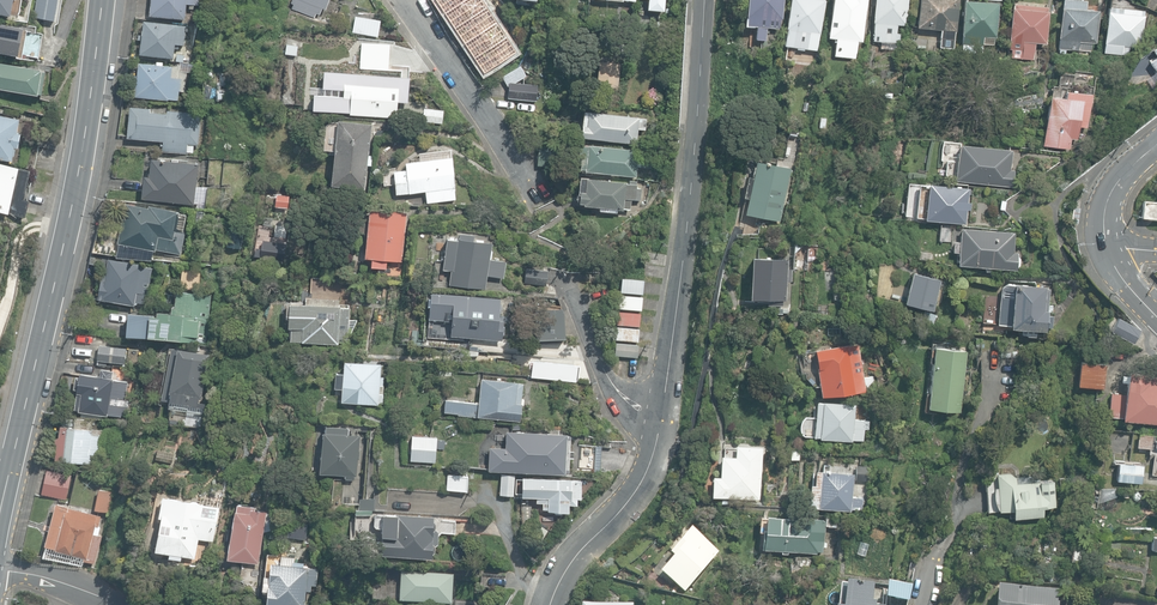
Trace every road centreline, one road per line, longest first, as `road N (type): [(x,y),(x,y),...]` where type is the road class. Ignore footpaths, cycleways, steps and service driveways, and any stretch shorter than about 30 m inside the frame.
road 1 (tertiary): [(104,0),(88,114),(5,487)]
road 2 (residential): [(711,0),(659,428)]
road 3 (residential): [(407,0),(545,204)]
road 4 (residential): [(659,428),(636,490),(573,558),(550,604)]
road 5 (residential): [(659,428),(605,369),(567,288)]
road 6 (tertiary): [(1156,144),(1107,200),(1105,247)]

